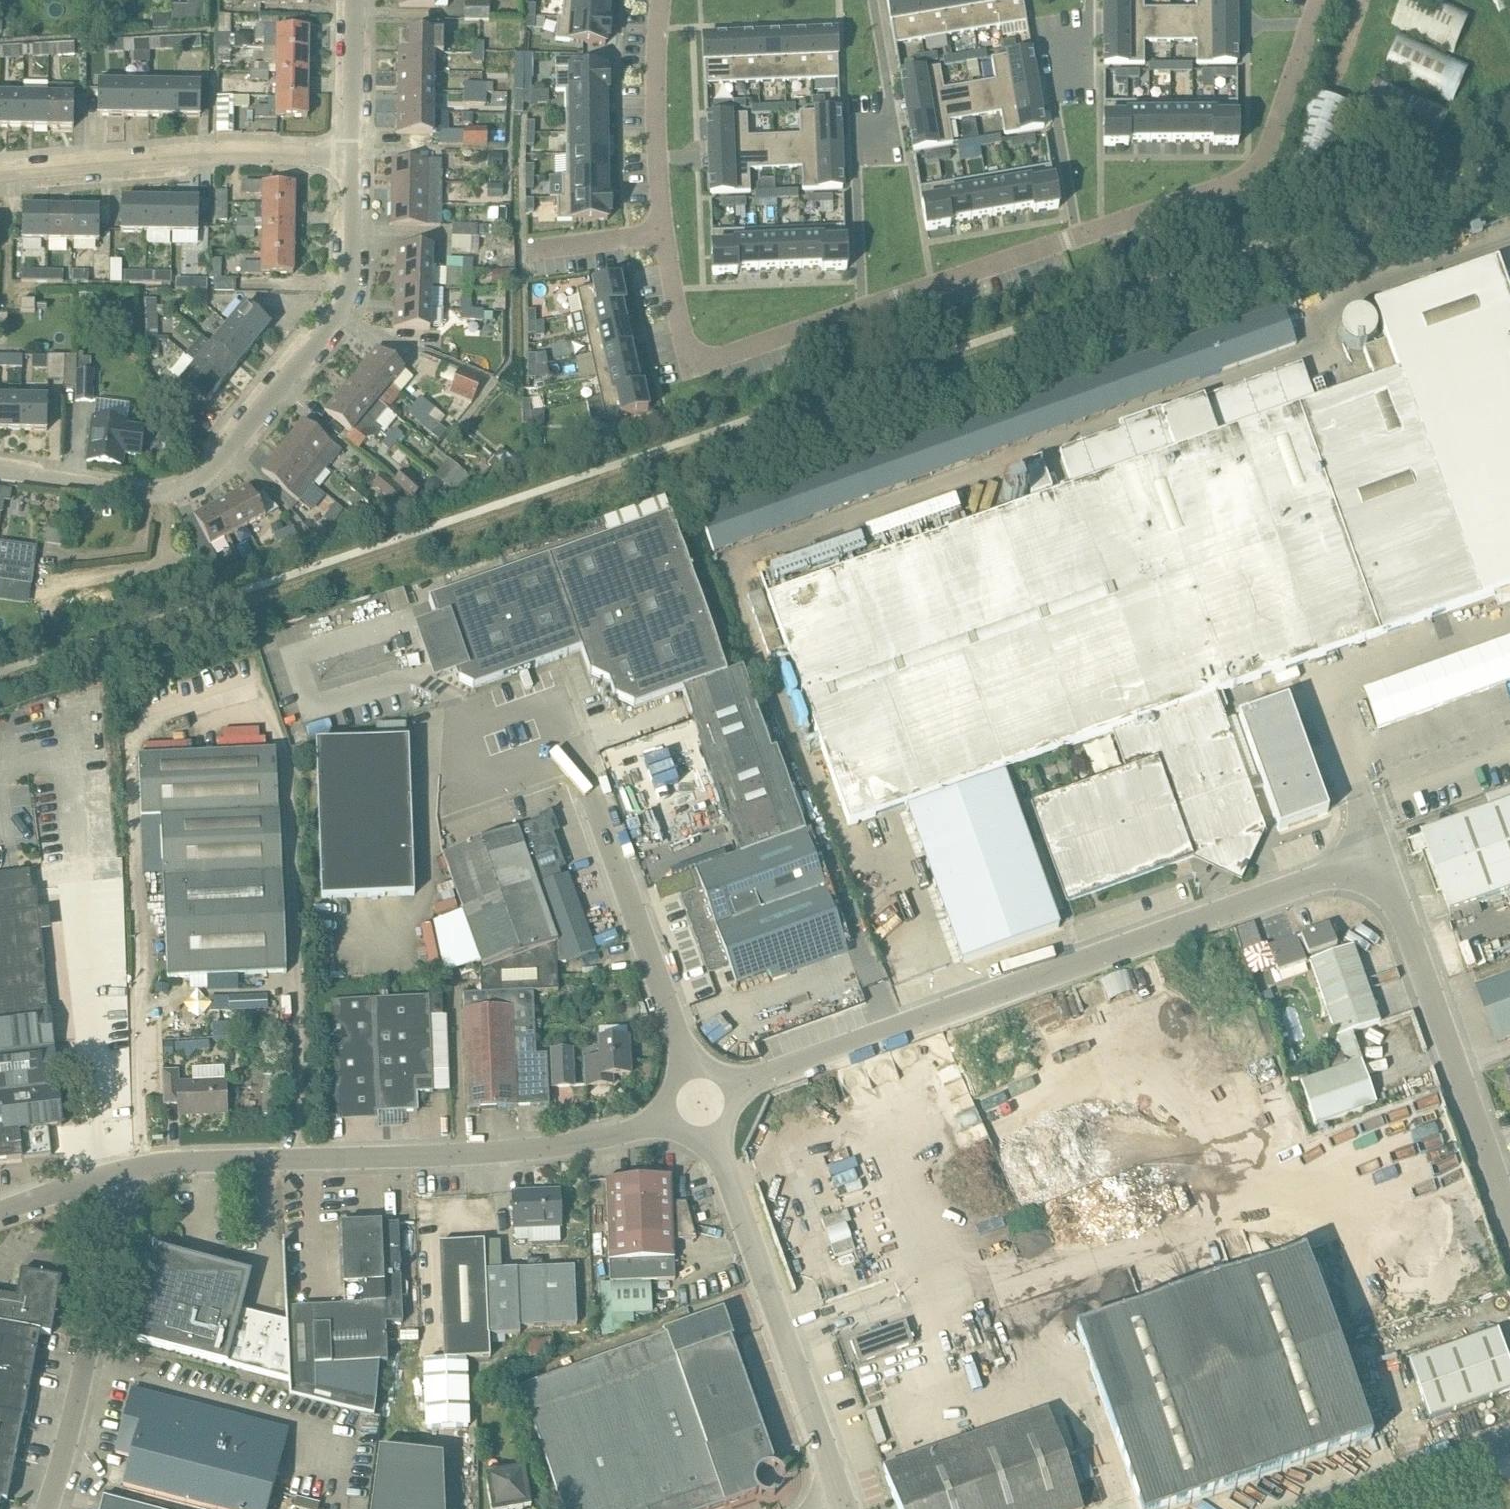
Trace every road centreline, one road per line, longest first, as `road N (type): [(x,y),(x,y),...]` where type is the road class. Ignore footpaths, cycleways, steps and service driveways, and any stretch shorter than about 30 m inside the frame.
road 1 (unclassified): [(703,1104),(1322,875),(1366,875),(1390,890),(1509,1230)]
road 2 (unclassified): [(130,1172),(186,1163),(445,1158),(611,1139),(703,1104)]
road 3 (residential): [(351,158),(345,295),(207,475),(152,494),(0,472)]
road 4 (unclassified): [(703,1104),(559,705),(473,757)]
road 5 (unclassified): [(834,1508),(703,1104)]
road 6 (residential): [(1077,239),(1252,175),(1264,160),(1323,0)]
road 7 (residential): [(0,171),(221,153),(351,158)]
road 8 (unclassified): [(45,1508),(130,1172)]
road 9 (residential): [(874,0),(893,121),(857,126),(866,307)]
road 10 (residential): [(662,232),(689,331),(710,356),(866,307)]
road 11 (residential): [(1091,0),(1091,45),(1045,54),(1077,239)]
road 12 (residential): [(660,0),(662,232)]
road 13 (residential): [(866,307),(1077,239)]
road 14 (unclassified): [(1339,1508),(1509,1449)]
road 15 (residential): [(354,0),(351,158)]
road 16 (unclassified): [(0,1213),(130,1172)]
road 17 (residential): [(662,232),(534,249)]

